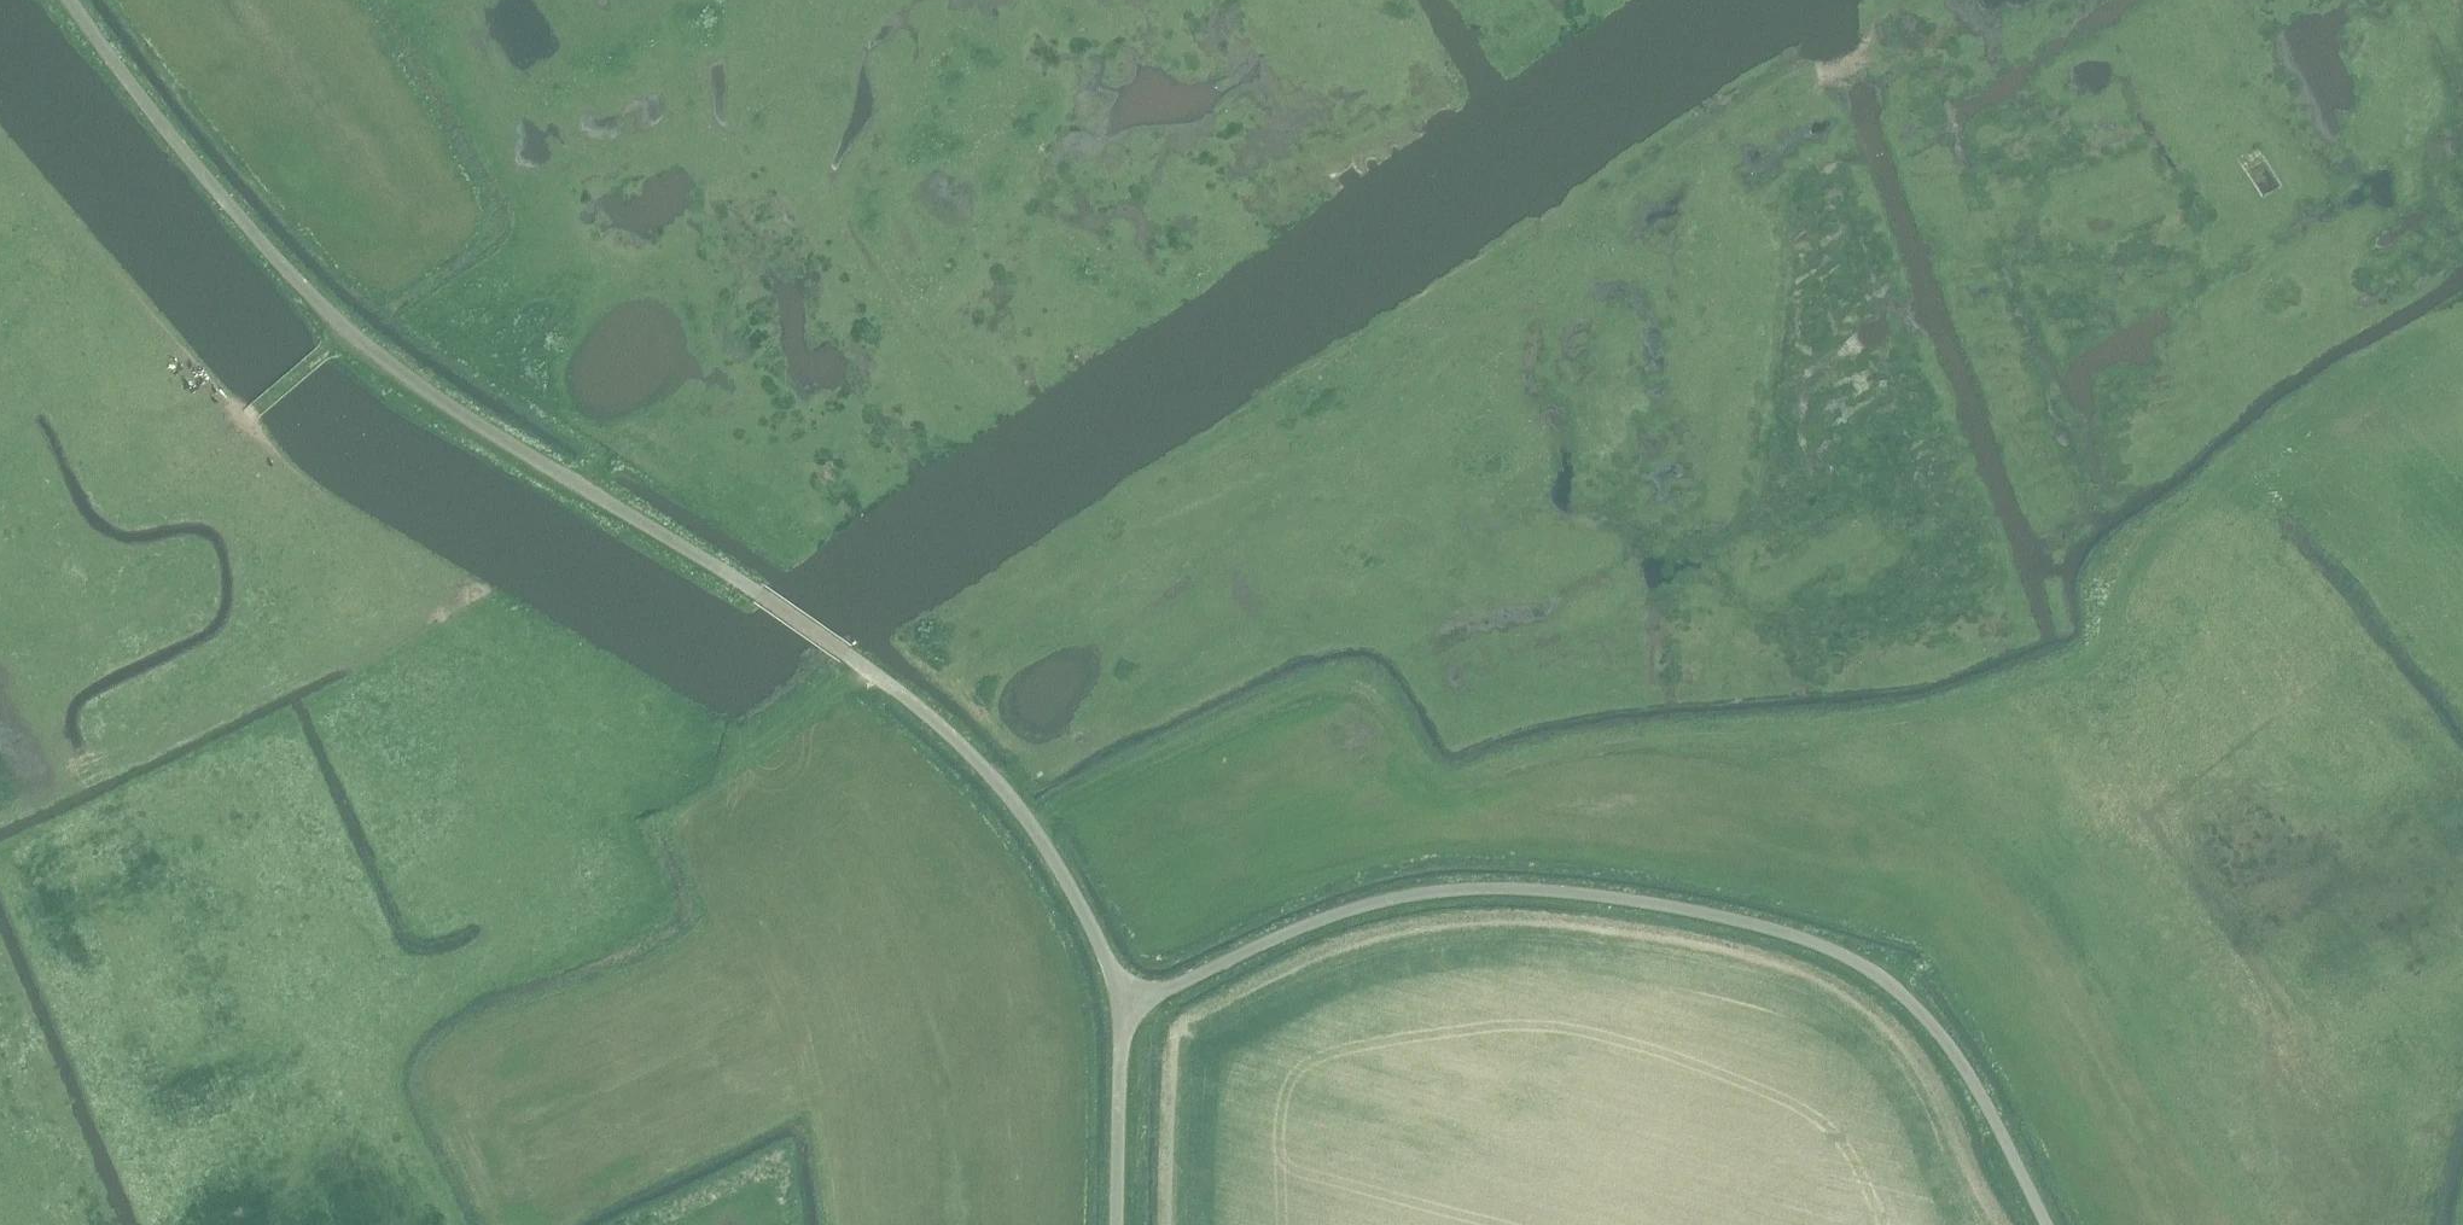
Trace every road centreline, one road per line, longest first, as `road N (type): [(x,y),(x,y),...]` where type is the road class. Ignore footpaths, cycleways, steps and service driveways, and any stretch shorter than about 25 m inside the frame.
road 1 (unclassified): [(1123,1006),(1080,904),(1014,797),(945,730),(760,594),(455,409),(357,339),(248,226),(71,0)]
road 2 (unclassified): [(1123,1006),(1290,929),(1395,895),(1501,889),(1759,924),(1829,945),(1901,984),(1966,1061),(2051,1224)]
road 3 (unclassified): [(1117,1224),(1123,1006)]
road 4 (track): [(351,333),(233,429)]

